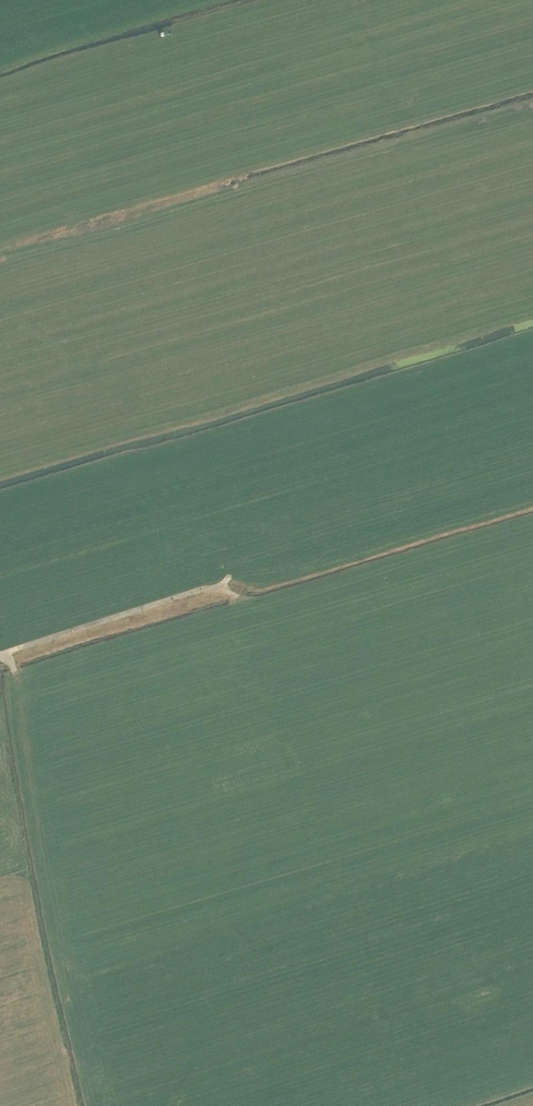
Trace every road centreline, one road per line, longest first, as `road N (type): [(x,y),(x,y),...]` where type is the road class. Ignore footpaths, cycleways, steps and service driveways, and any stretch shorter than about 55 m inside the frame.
road 1 (track): [(0,655),(207,588),(239,599)]

